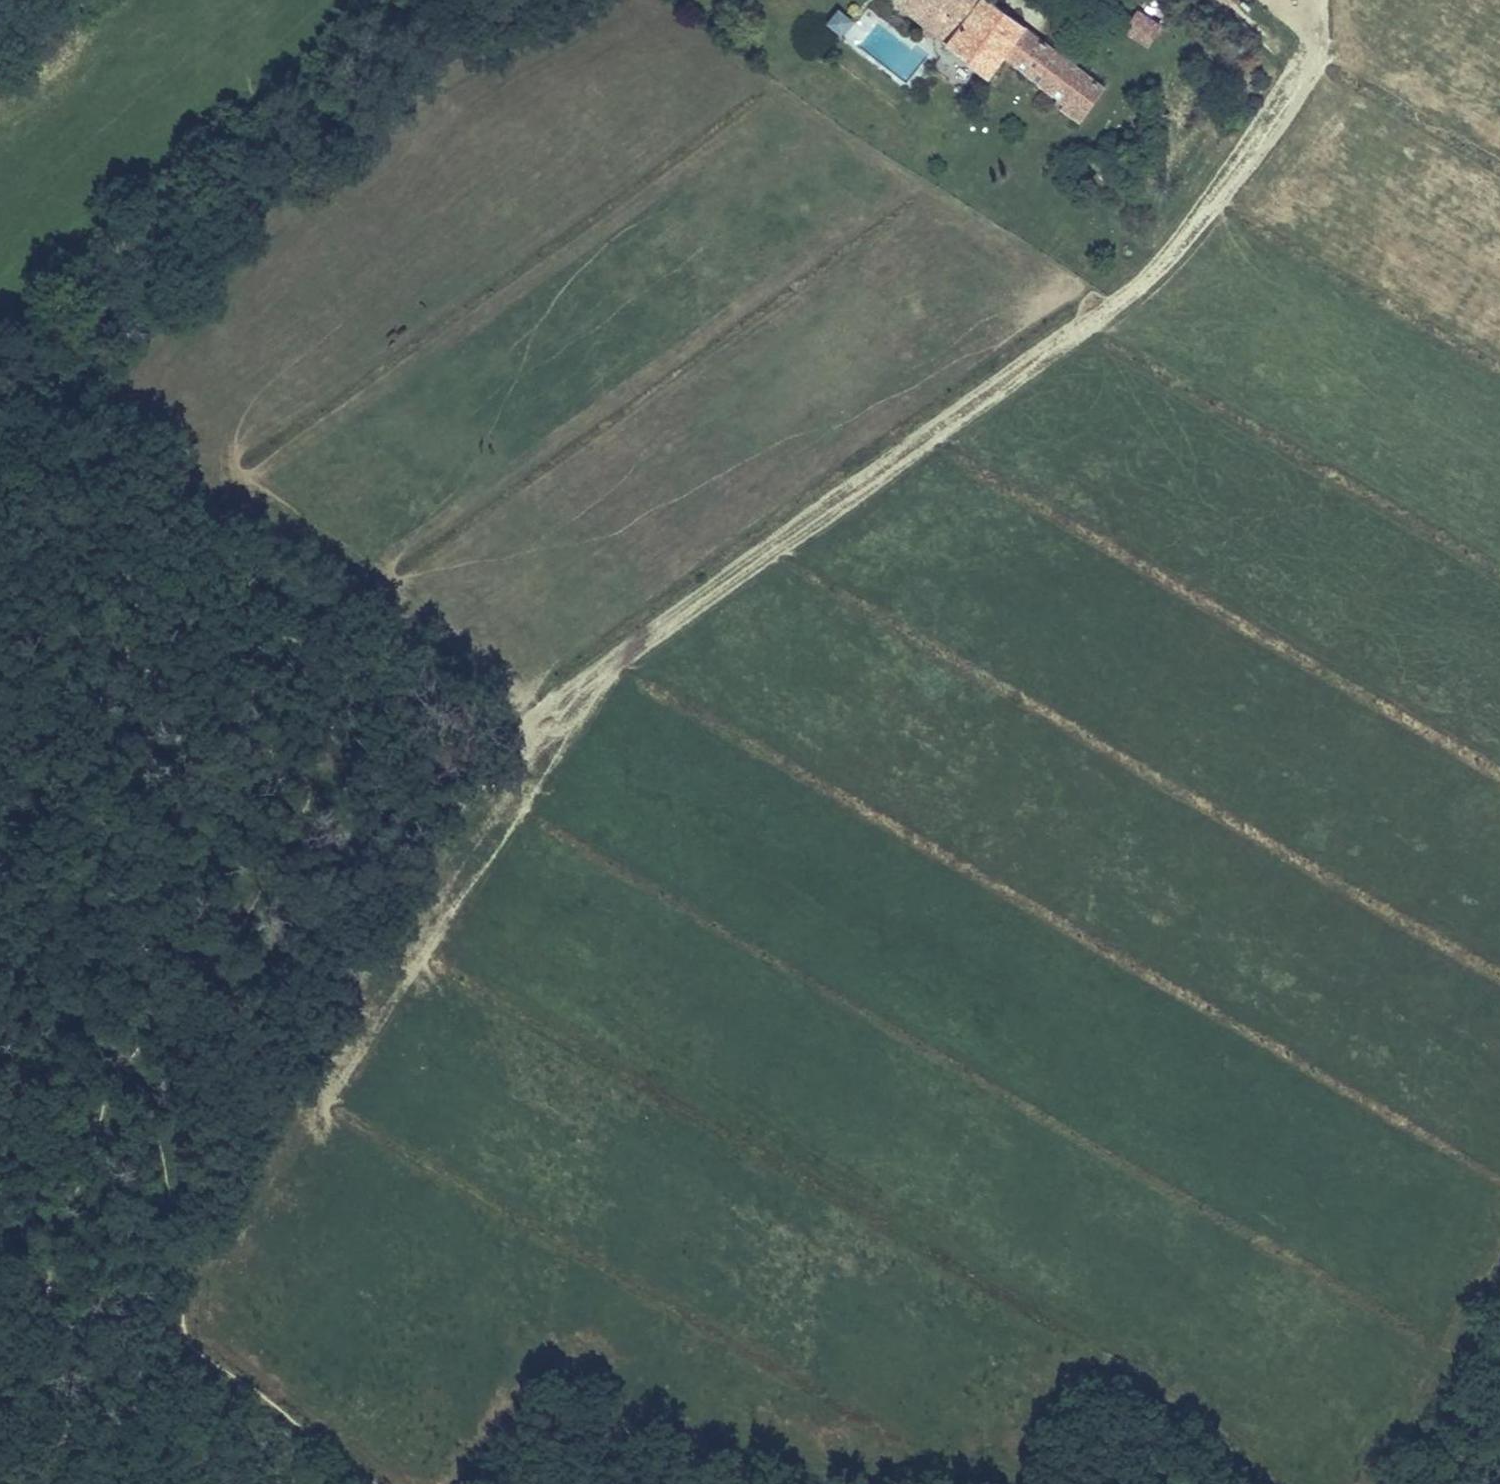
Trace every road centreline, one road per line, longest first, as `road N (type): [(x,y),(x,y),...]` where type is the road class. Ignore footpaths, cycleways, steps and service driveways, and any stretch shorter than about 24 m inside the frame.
road 1 (track): [(1261,1483),(1090,1328),(657,1040),(279,772),(122,626),(93,614),(67,614),(0,662)]
road 2 (track): [(1226,0),(1283,50),(1286,75),(1276,111),(1153,277),(552,708),(482,711),(396,768),(329,777),(279,772)]

